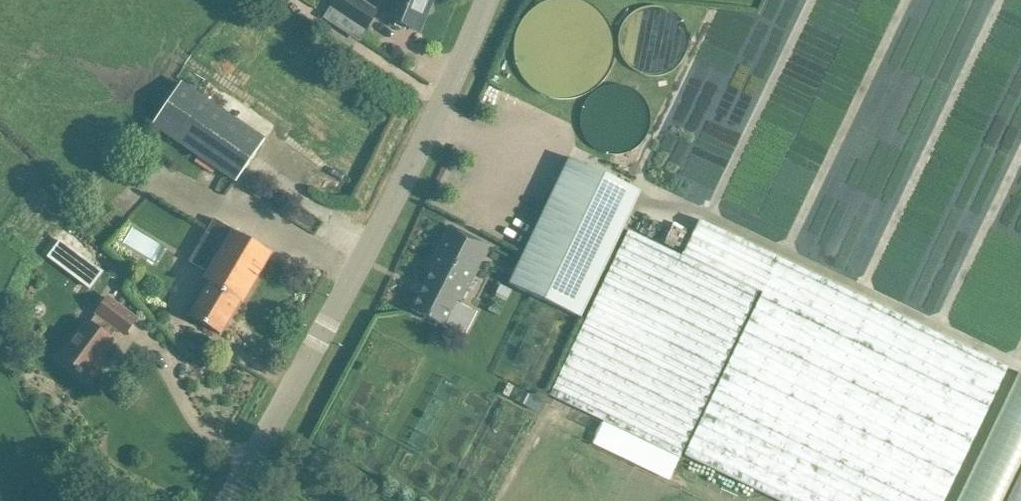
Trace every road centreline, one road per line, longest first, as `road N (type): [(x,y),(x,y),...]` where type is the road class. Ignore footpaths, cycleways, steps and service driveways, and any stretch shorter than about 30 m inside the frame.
road 1 (unclassified): [(225,500),(427,131),(485,0)]

